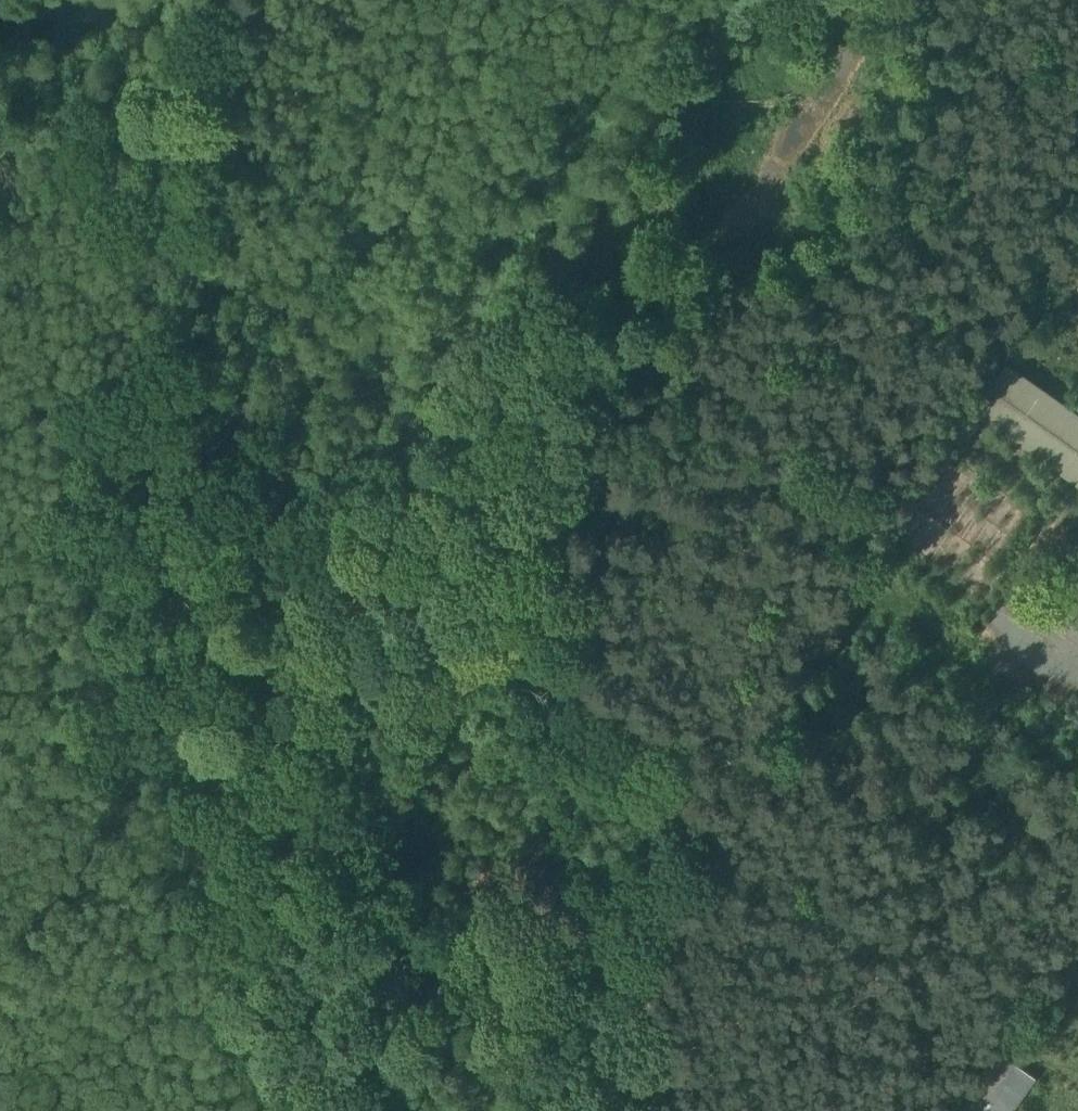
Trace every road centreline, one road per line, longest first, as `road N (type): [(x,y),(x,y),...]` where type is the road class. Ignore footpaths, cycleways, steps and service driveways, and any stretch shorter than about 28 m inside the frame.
road 1 (track): [(594,1110),(561,1009),(549,703),(526,644),(449,533),(438,499),(445,477),(573,394),(733,210),(771,131),(857,0)]

